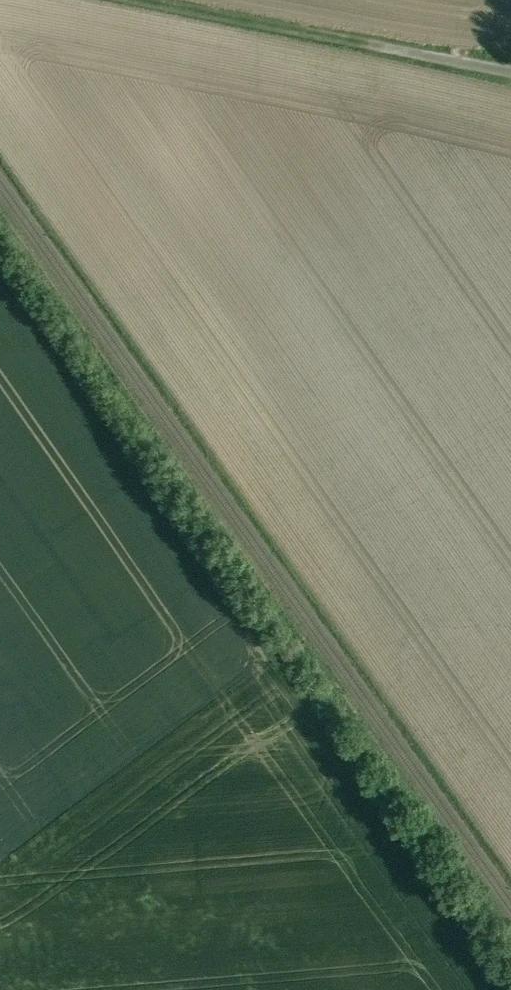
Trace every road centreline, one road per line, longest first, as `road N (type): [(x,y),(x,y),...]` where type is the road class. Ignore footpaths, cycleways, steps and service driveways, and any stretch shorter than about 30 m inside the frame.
road 1 (track): [(161,0),(510,70)]

